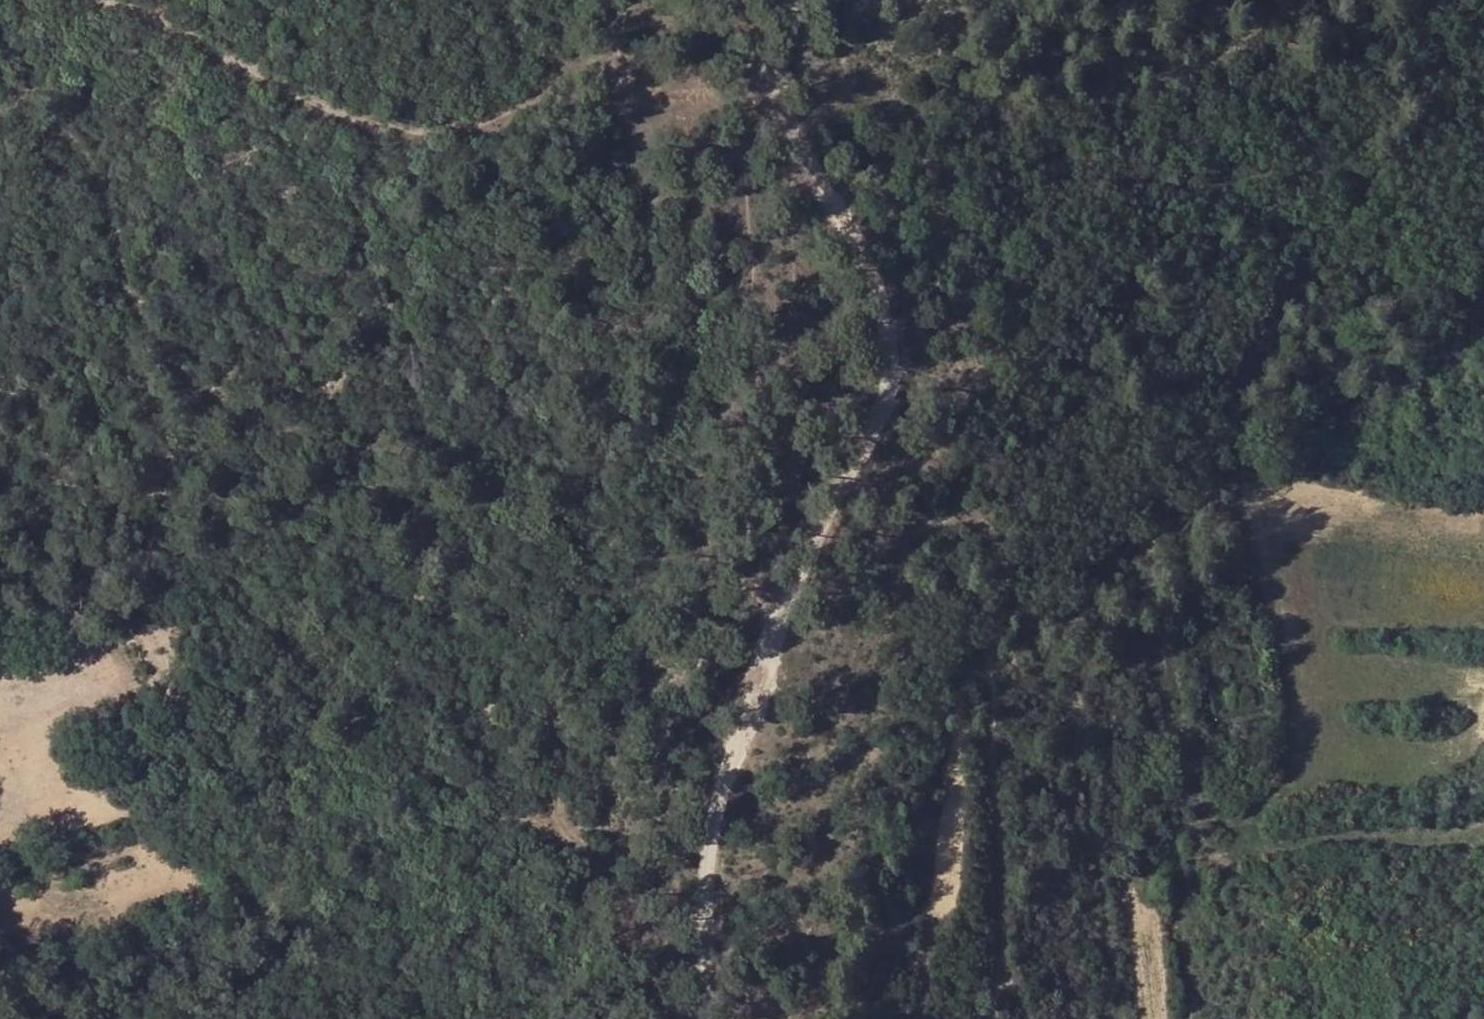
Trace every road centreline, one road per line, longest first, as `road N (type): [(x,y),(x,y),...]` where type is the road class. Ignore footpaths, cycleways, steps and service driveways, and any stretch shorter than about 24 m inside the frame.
road 1 (track): [(719,1018),(712,864),(759,689),(894,387),(871,275),(818,175),(782,73),(797,16),(823,0)]

